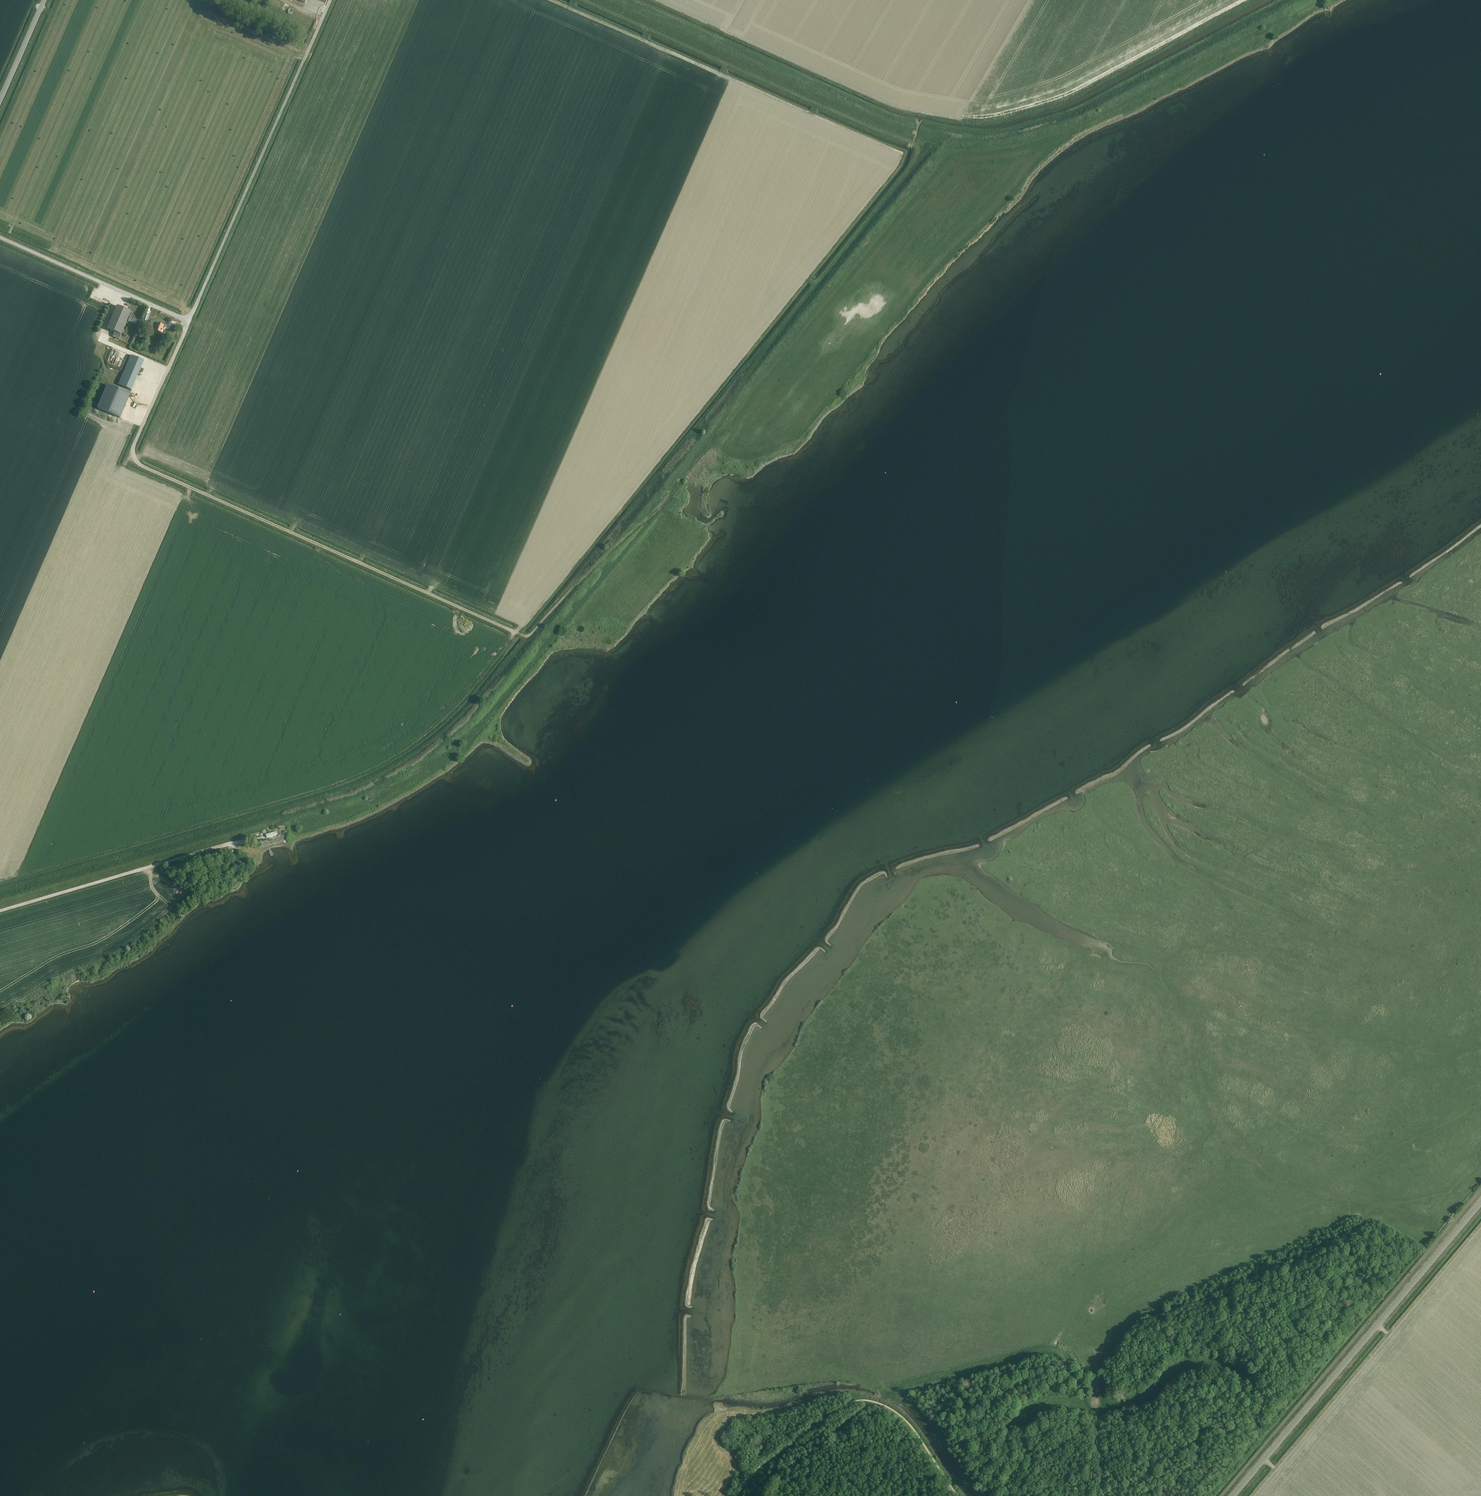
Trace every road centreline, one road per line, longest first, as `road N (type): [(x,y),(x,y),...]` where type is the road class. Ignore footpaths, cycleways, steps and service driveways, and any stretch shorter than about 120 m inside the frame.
road 1 (tertiary): [(1232,1495),(1480,1202)]
road 2 (track): [(576,0),(917,147)]
road 3 (unclassified): [(191,317),(330,0)]
road 4 (unclassified): [(191,317),(0,238)]

